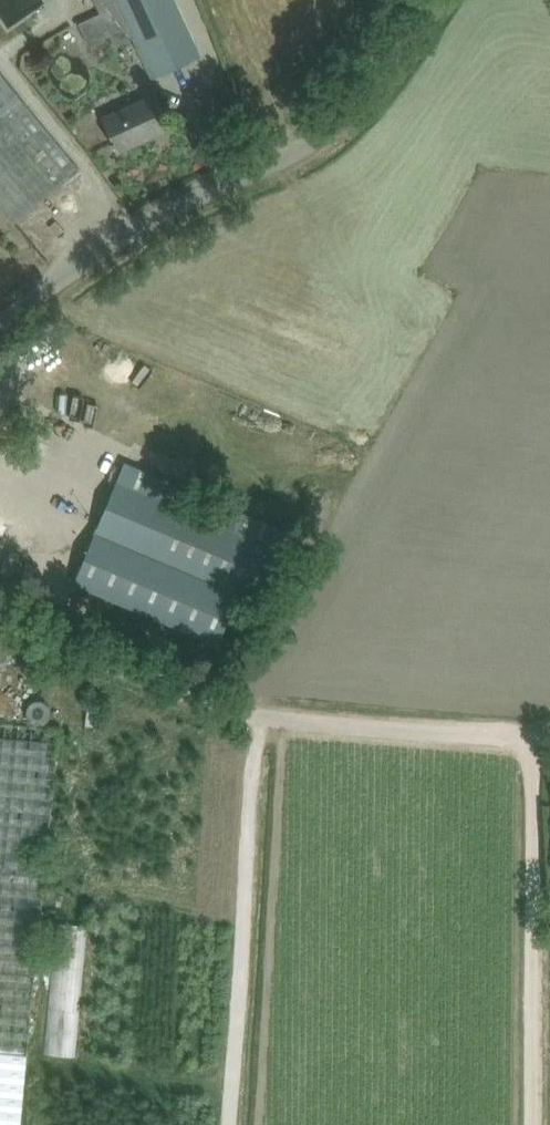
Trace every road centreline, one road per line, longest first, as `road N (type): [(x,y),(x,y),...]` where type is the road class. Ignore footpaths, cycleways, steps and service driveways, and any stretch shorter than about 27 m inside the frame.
road 1 (unclassified): [(549,737),(382,730),(224,705),(0,623)]
road 2 (unclassified): [(0,323),(170,213),(338,125),(393,70),(433,0)]
road 3 (track): [(533,739),(533,1124)]

